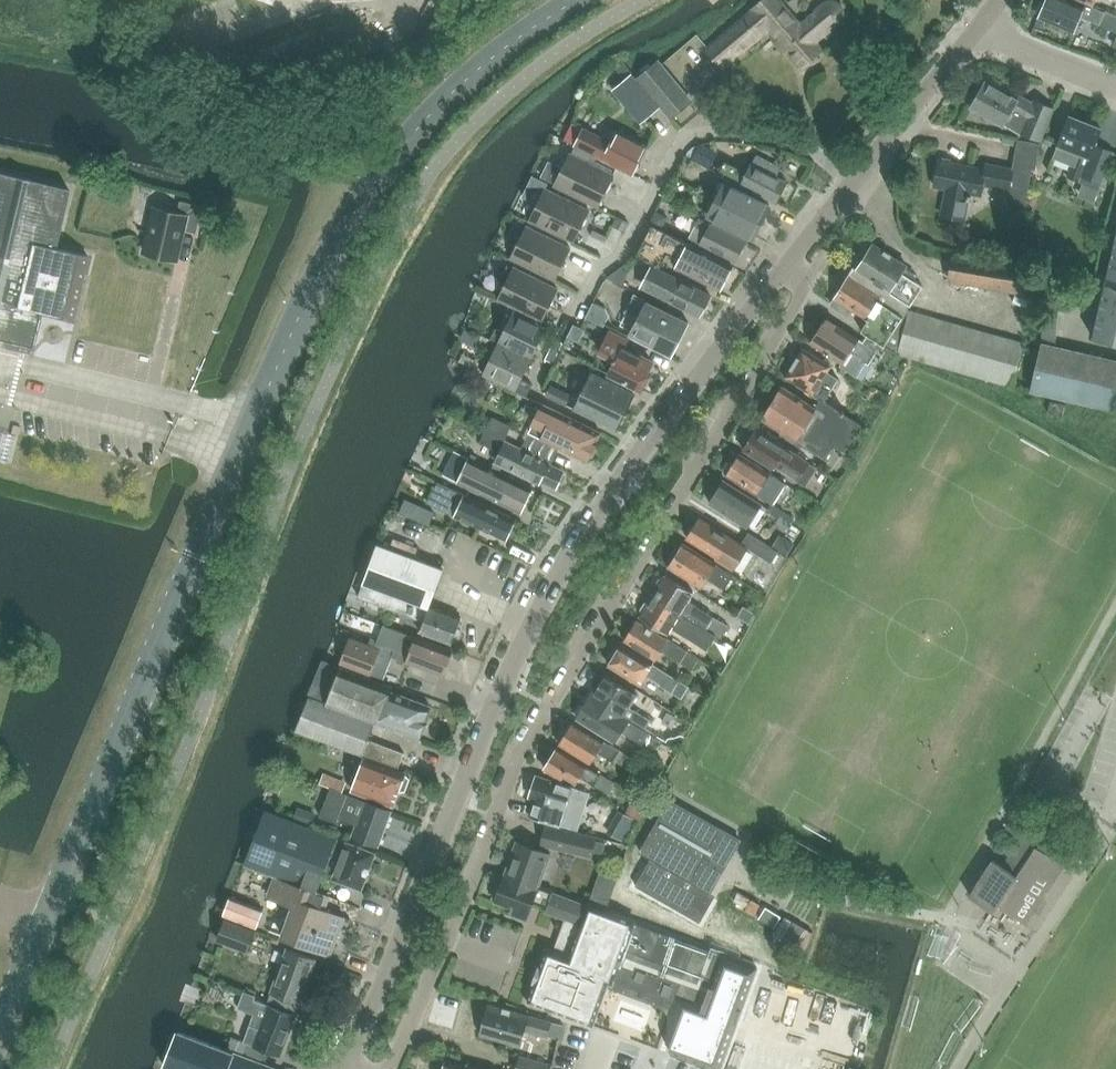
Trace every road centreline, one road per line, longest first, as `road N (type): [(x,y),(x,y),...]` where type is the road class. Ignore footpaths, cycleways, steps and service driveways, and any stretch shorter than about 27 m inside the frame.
road 1 (tertiary): [(0,1034),(346,224),(475,73),(575,0)]
road 2 (residential): [(341,1068),(482,737),(564,567),(667,416),(806,245)]
road 3 (residential): [(388,1068),(545,715),(802,291),(806,245)]
road 4 (residential): [(857,179),(800,146),(737,131),(697,134),(682,146),(625,249),(588,290)]
road 5 (residential): [(857,179),(977,26)]
road 6 (residential): [(1115,84),(977,26)]

